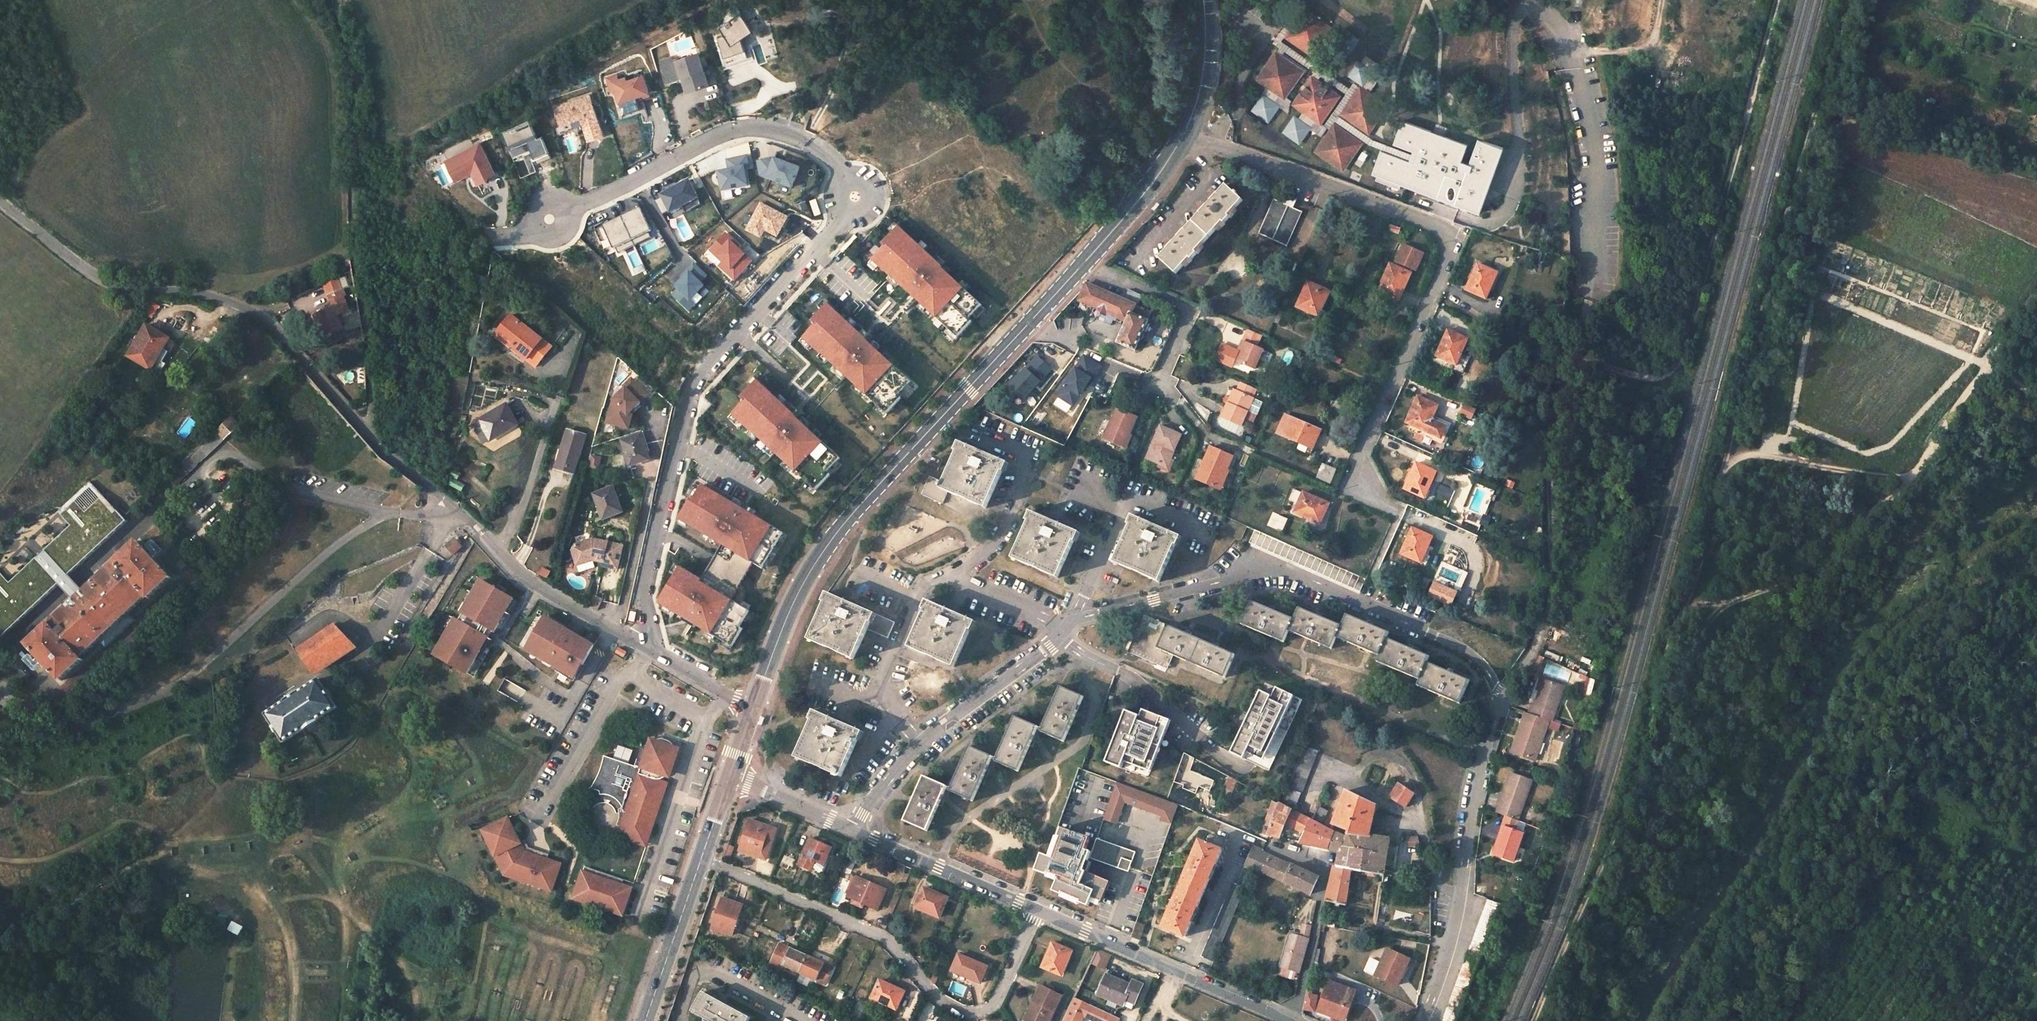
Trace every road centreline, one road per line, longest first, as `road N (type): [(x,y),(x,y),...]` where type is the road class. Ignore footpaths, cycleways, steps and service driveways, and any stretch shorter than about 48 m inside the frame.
road 1 (track): [(1984,368),(1916,475),(1888,479),(1751,457),(1723,468),(1618,825),(1531,1020)]
road 2 (residential): [(631,640),(692,388),(846,227),(861,193),(803,140),(758,132),(715,140),(552,221)]
road 3 (residential): [(631,640),(528,580),(372,441),(263,314),(214,296),(100,277),(0,201)]
road 4 (residential): [(1571,390),(1551,473),(1551,565),(1538,649),(1492,721),(1469,894),(1421,1020)]
road 5 (residential): [(1398,509),(1347,485),(1449,257),(1447,236),(1435,224),(1184,133)]
road 6 (secondary): [(756,708),(797,593),(828,545),(1084,263)]
road 7 (track): [(1777,0),(1678,363),(1647,378),(1606,367),(1571,390)]
road 8 (track): [(1723,468),(1848,0)]
road 9 (track): [(1726,603),(1695,648),(1640,851),(1569,1020)]
road 10 (track): [(329,0),(354,74),(353,171),(370,337),(372,441)]
road 11 (residential): [(1035,908),(997,995),(983,1009),(961,1010),(929,991),(875,934),(701,860)]
road 12 (residential): [(1482,654),(1268,565),(1237,568),(1093,621)]
road 13 (residential): [(918,742),(878,687),(893,646),(913,596),(989,549),(1026,472),(1023,453),(976,431)]
road 14 (residential): [(1289,1020),(1035,908)]
road 15 (track): [(1916,475),(1806,567),(1726,603),(1684,608)]
road 16 (residential): [(1289,1020),(1329,865),(1241,838)]
road 17 (residential): [(1241,838),(1189,817),(1143,930),(1193,951)]
road 18 (residential): [(1035,908),(851,829)]
road 19 (residential): [(1160,387),(1191,311),(1084,263)]
road 20 (residential): [(1068,638),(918,742)]
road 21 (secondary): [(645,1020),(701,860)]
road 22 (secondary): [(1084,263),(1184,133)]
road 23 (residential): [(684,1020),(694,976),(706,971),(799,1020)]
road 24 (residential): [(756,708),(631,640)]
road 25 (secondary): [(1184,133),(1204,64),(1203,0)]
road 26 (residential): [(851,829),(730,778)]
road 27 (residential): [(1193,951),(1241,838)]

